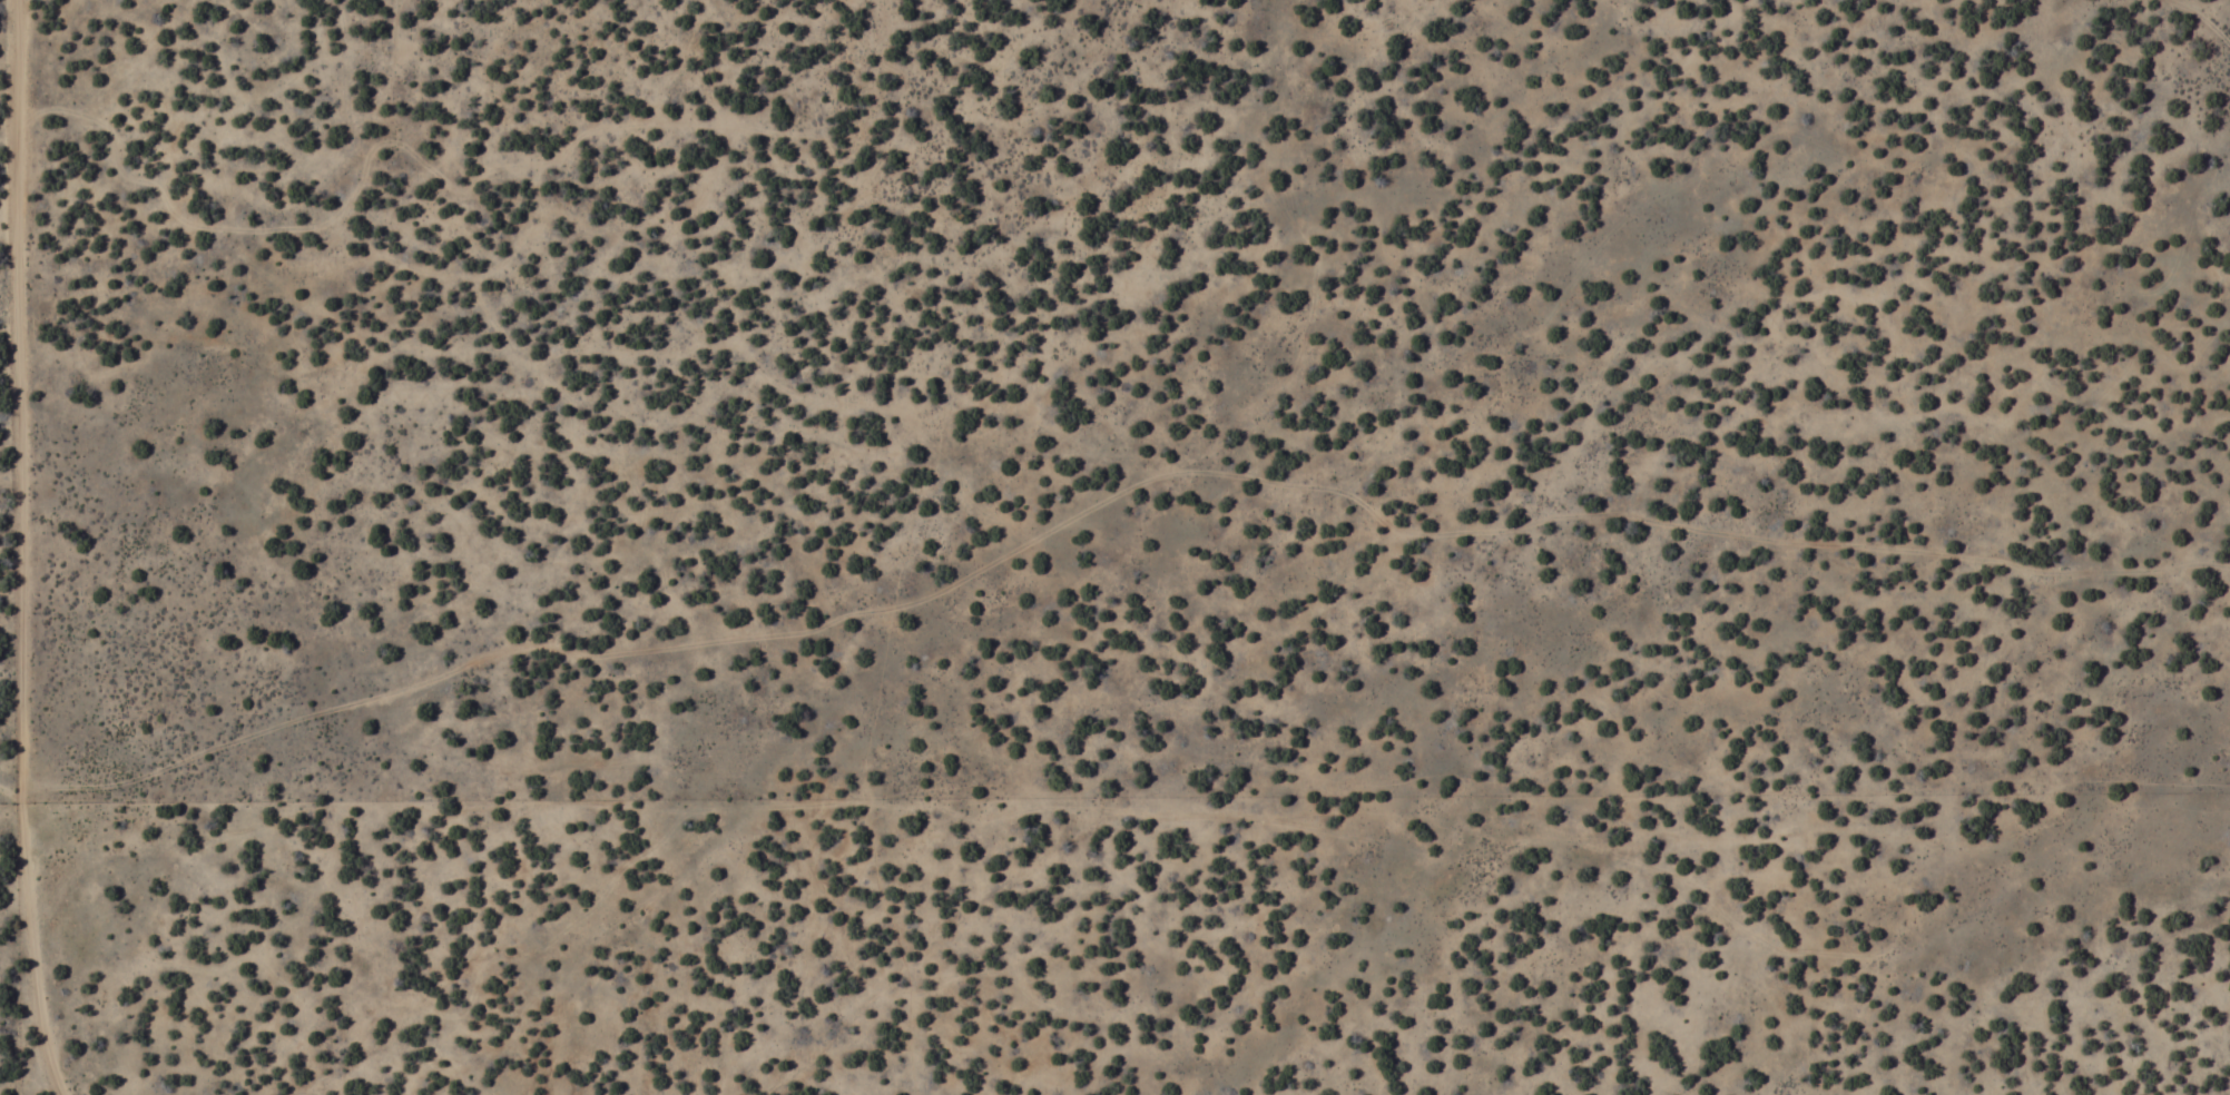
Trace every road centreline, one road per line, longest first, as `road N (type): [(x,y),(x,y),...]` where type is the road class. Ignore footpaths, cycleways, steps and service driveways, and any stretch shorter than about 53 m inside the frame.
road 1 (track): [(21,786),(98,788),(141,777),(509,649),(609,655),(800,634),(935,595),(1138,482),(1166,474),(1335,490),(1406,535),(1506,531),(1619,511),(1657,524),(1800,544),(2001,561),(2040,575),(2229,568)]
road 2 (tertiary): [(61,1094),(37,1017),(27,935),(17,0)]

